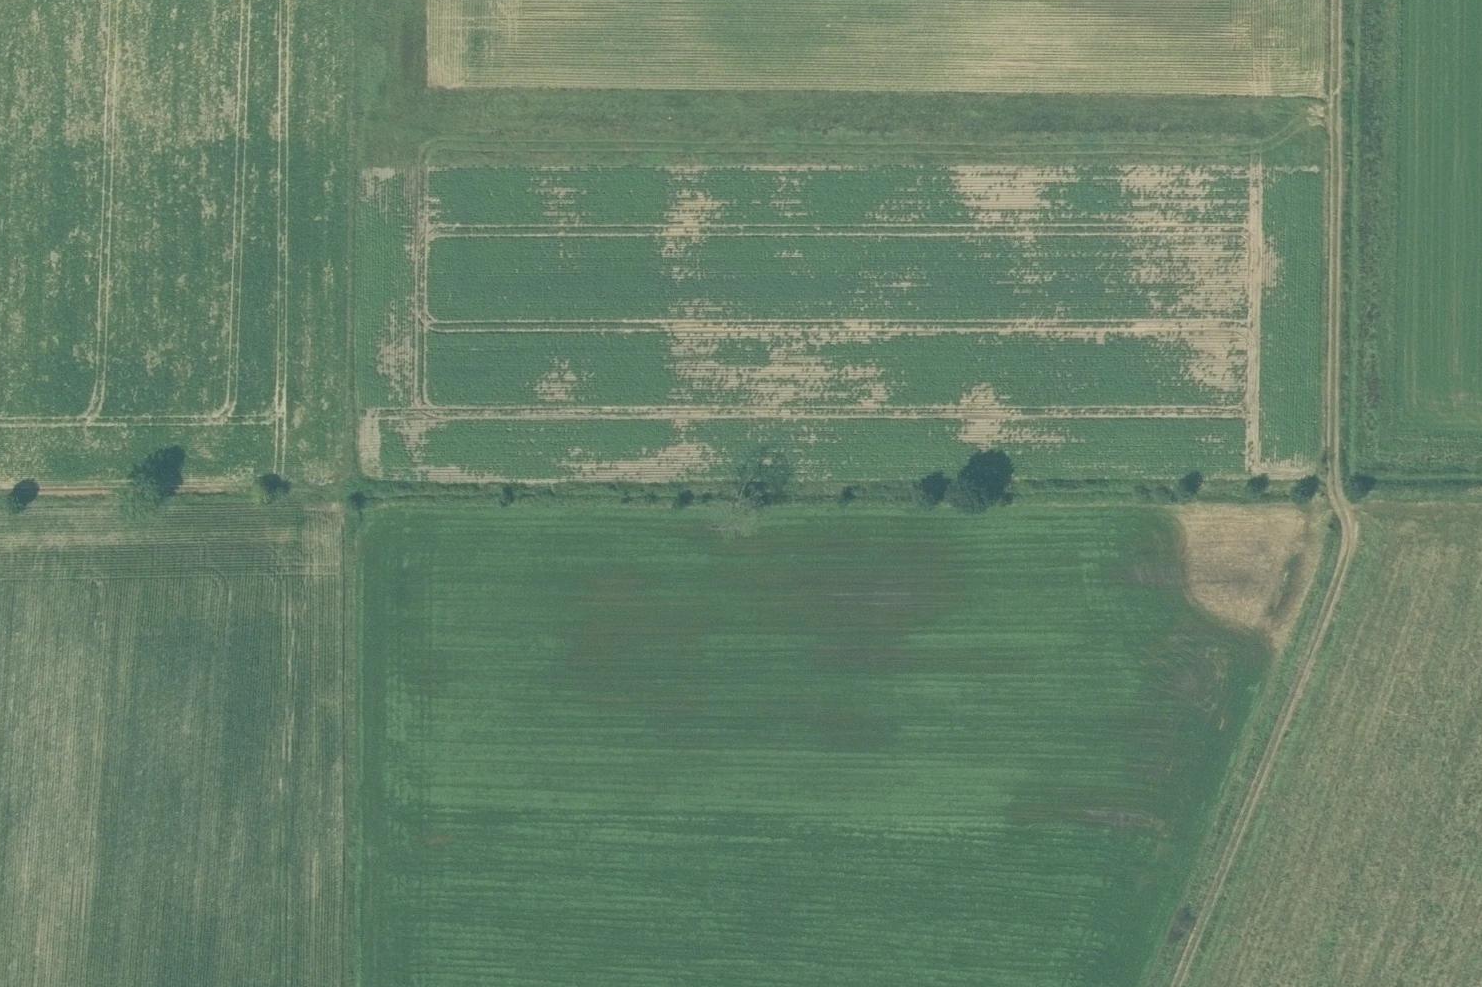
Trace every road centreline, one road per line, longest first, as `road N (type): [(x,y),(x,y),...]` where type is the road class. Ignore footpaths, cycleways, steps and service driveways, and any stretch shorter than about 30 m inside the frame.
road 1 (track): [(1179,986),(1348,540),(1332,478),(1336,0)]

